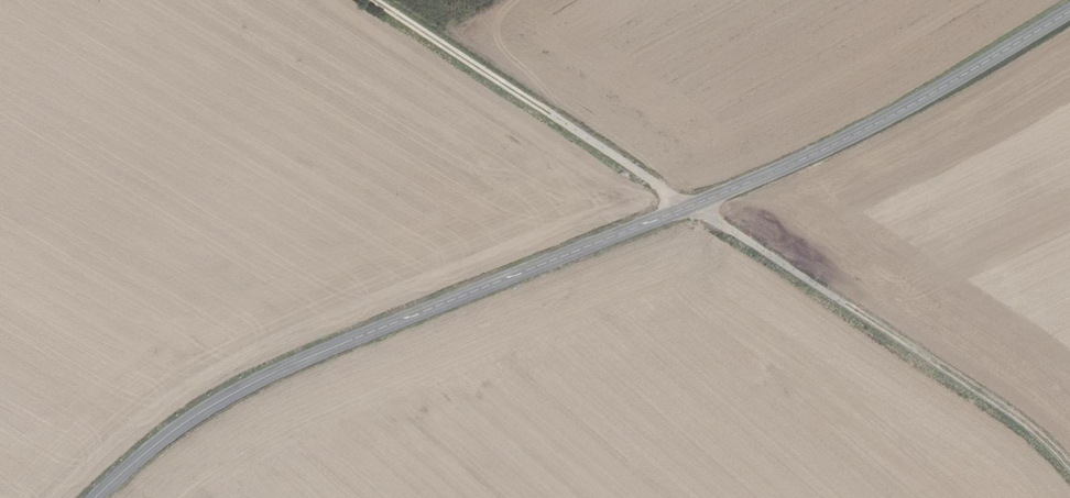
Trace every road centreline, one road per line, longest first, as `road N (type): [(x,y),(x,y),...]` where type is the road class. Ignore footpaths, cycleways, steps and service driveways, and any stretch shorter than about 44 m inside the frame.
road 1 (tertiary): [(95,497),(169,434),(255,382),(829,147),(1069,12)]
road 2 (track): [(373,0),(1017,418),(1069,470)]

